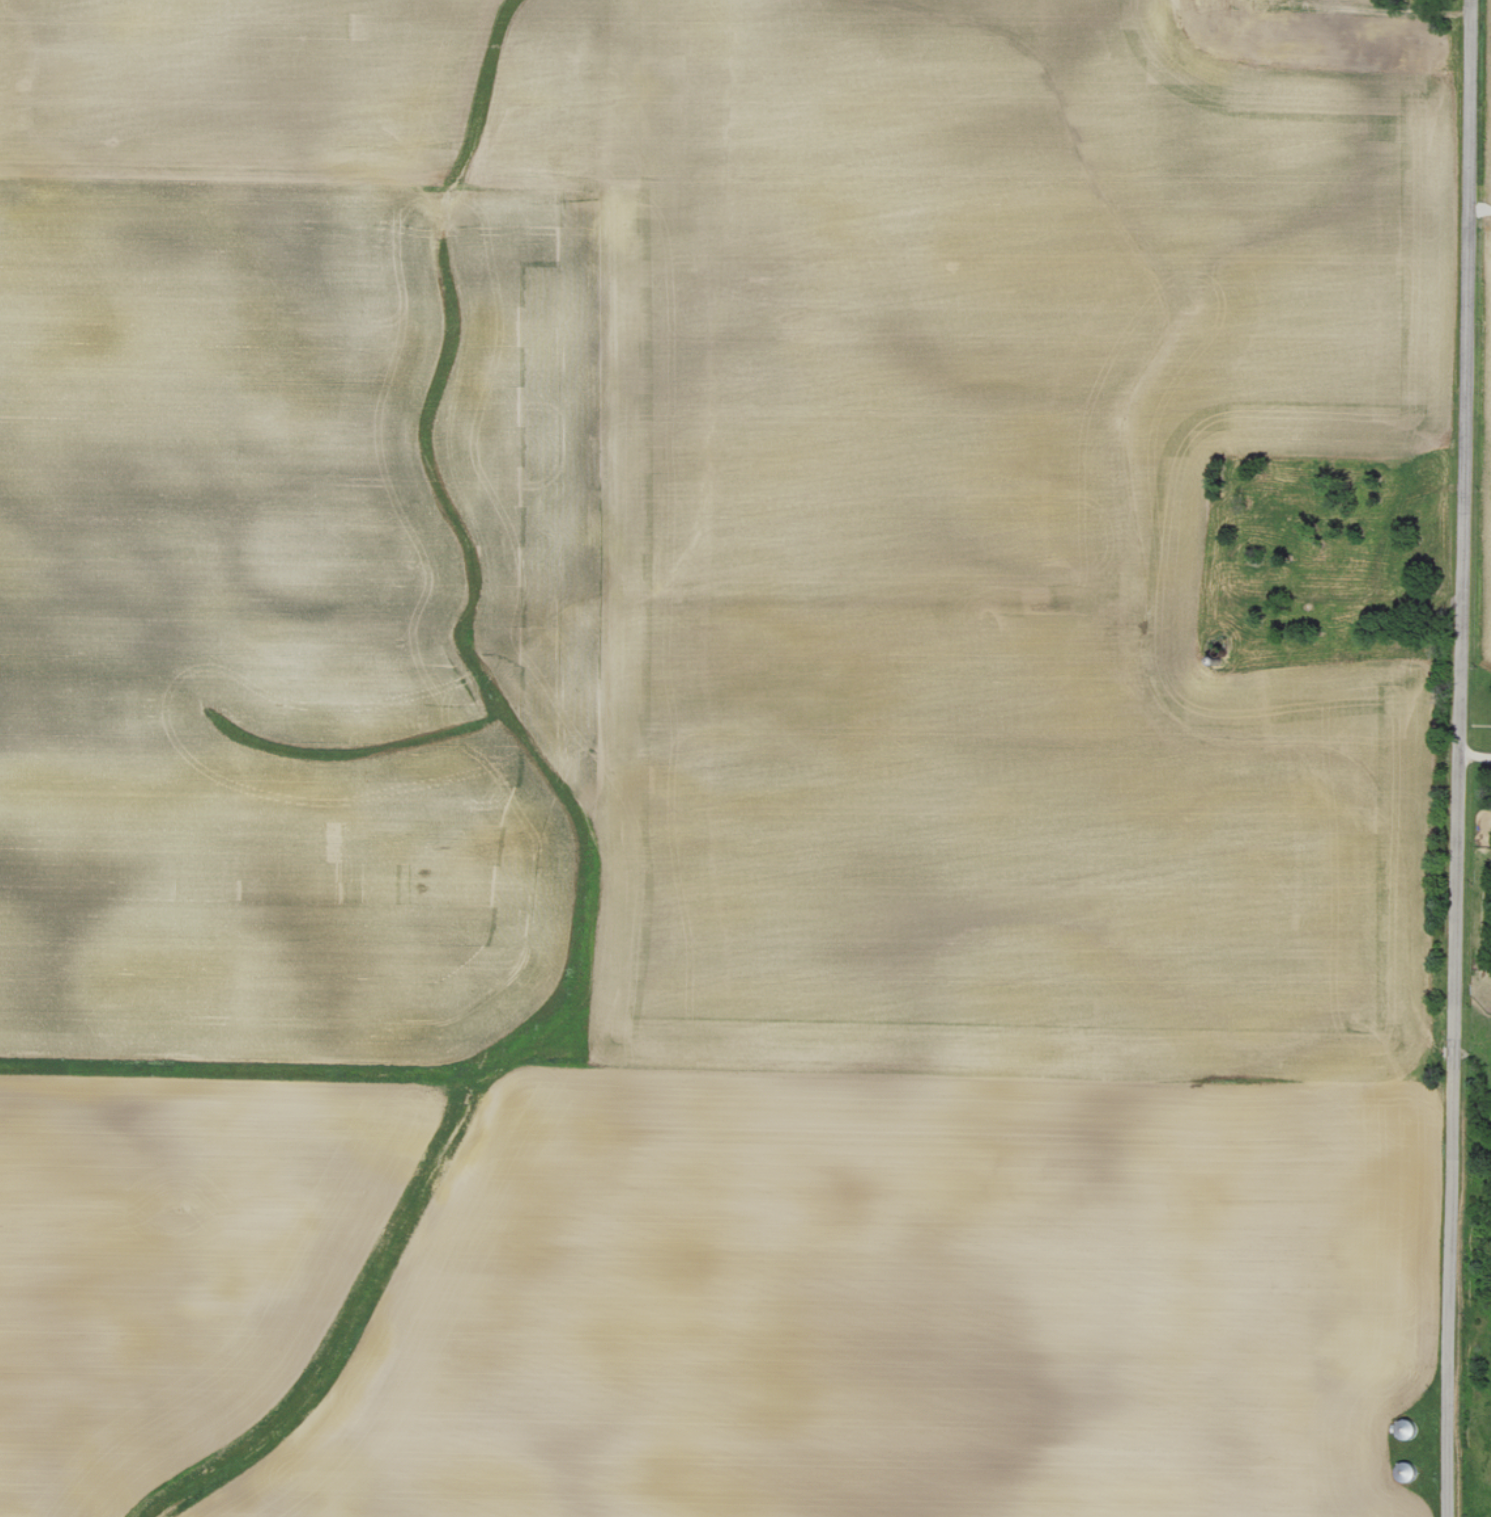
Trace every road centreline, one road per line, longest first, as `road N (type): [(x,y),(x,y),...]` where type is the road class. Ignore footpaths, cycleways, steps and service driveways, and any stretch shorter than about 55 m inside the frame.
road 1 (residential): [(1449,1516),(1473,0)]

